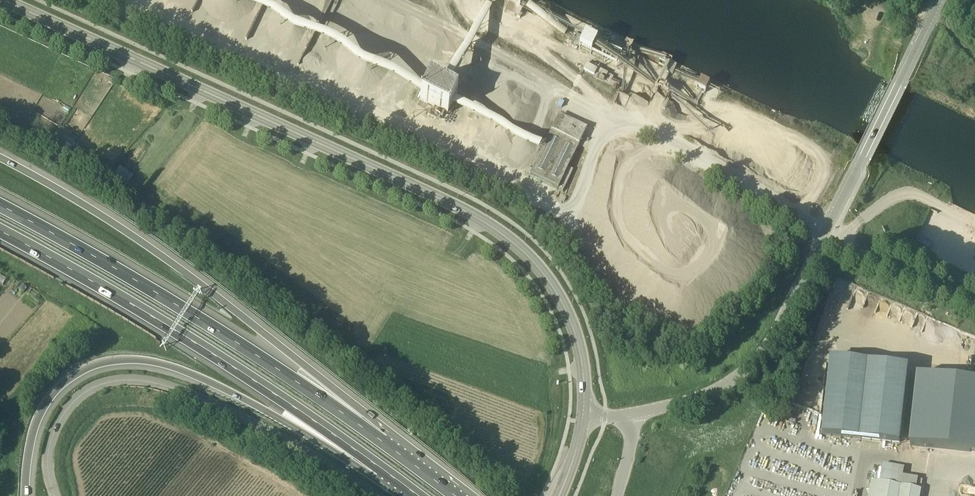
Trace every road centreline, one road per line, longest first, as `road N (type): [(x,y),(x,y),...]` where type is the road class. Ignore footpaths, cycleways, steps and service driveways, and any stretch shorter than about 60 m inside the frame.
road 1 (secondary): [(584,419),(571,320),(550,281),(505,234),(4,0)]
road 2 (unclassified): [(942,0),(773,336),(750,367),(704,397),(634,412)]
road 3 (motorway): [(27,495),(35,431),(56,392),(94,367),(125,362),(168,367),(235,395),(412,495)]
road 4 (motorway): [(0,233),(239,371),(416,495)]
road 5 (motorway): [(386,442),(177,266),(0,158)]
road 6 (motorway): [(386,442),(195,314),(0,203)]
road 7 (unclassified): [(55,495),(48,454),(63,416),(93,388),(131,380),(212,403),(378,495)]

